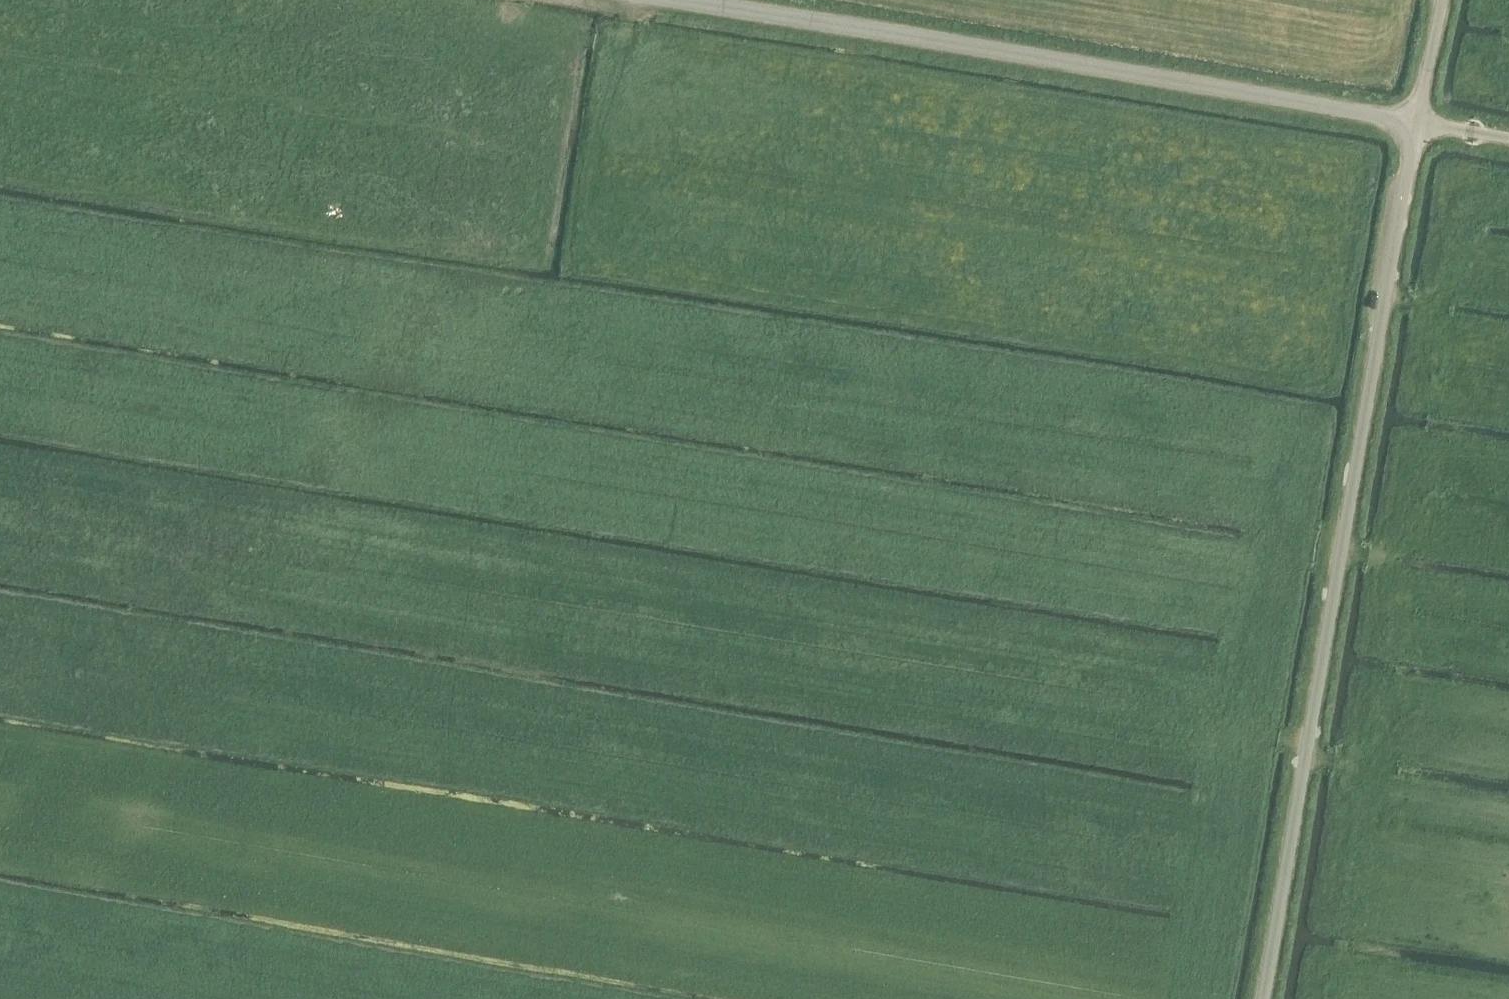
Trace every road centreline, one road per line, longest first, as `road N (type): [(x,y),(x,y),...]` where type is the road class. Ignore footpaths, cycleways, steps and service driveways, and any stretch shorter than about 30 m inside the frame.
road 1 (unclassified): [(1261,998),(1417,121)]
road 2 (unclassified): [(1417,121),(688,0)]
road 3 (unclassified): [(1417,121),(1442,0)]

